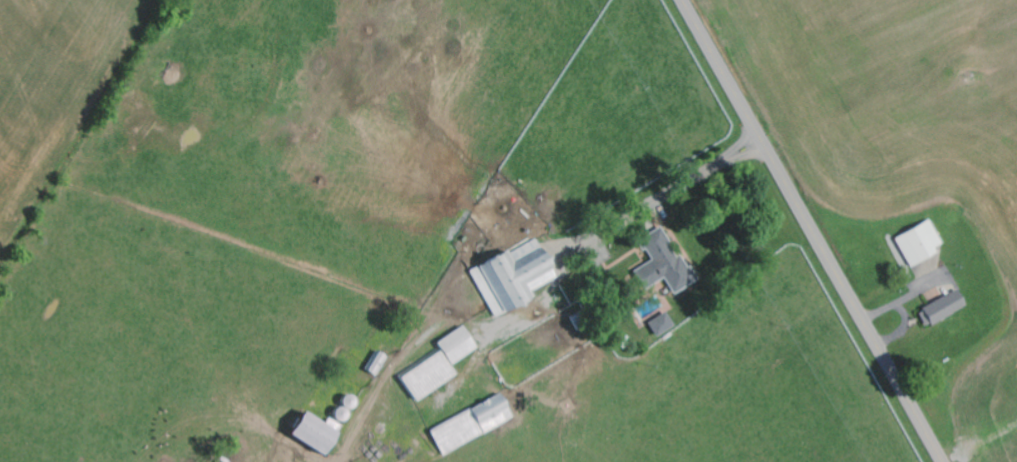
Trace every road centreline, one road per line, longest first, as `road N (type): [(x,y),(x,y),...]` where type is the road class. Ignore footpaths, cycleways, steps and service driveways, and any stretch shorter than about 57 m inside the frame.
road 1 (secondary): [(682,0),(943,461)]

